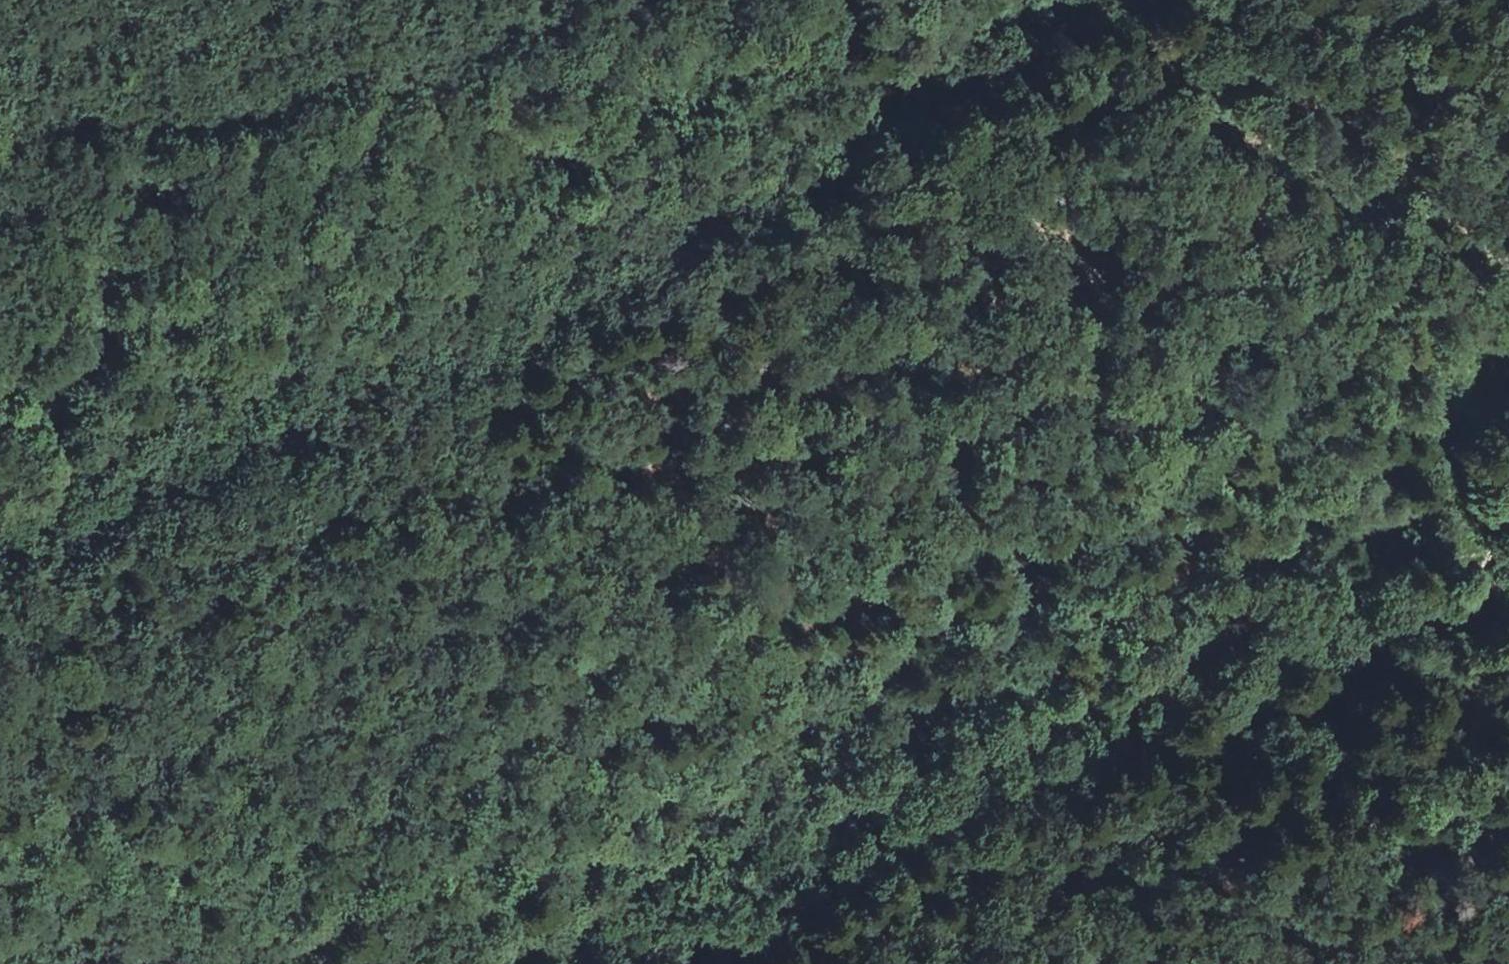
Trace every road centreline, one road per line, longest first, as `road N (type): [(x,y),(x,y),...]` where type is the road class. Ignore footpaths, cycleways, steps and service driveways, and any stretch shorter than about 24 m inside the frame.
road 1 (track): [(1508,258),(1460,228),(1352,195),(1263,145),(1184,81),(1121,18),(1114,0)]
road 2 (track): [(1508,327),(1454,389),(1445,427),(1462,539),(1508,611)]

